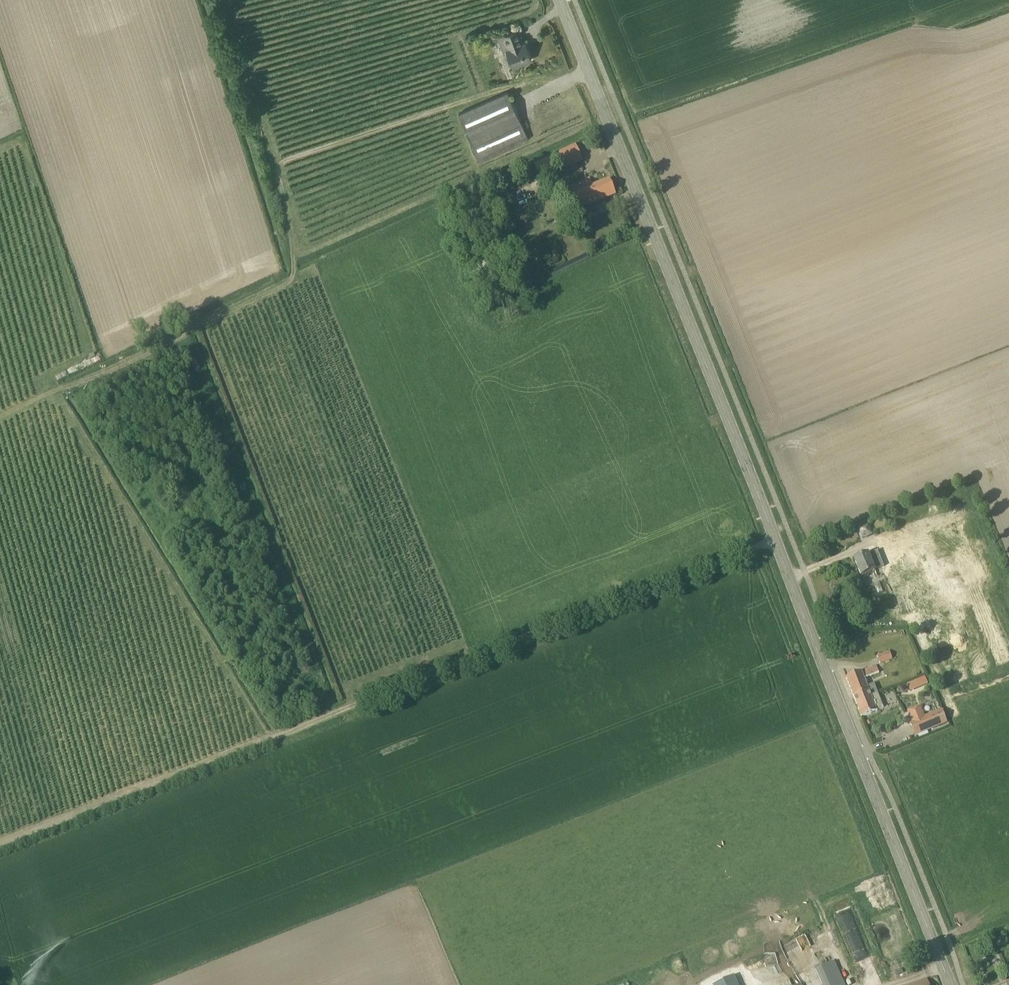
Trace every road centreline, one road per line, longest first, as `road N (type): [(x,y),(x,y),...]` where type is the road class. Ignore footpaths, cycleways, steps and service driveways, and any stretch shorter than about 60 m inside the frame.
road 1 (secondary): [(950,984),(563,0)]
road 2 (track): [(775,541),(0,845)]

